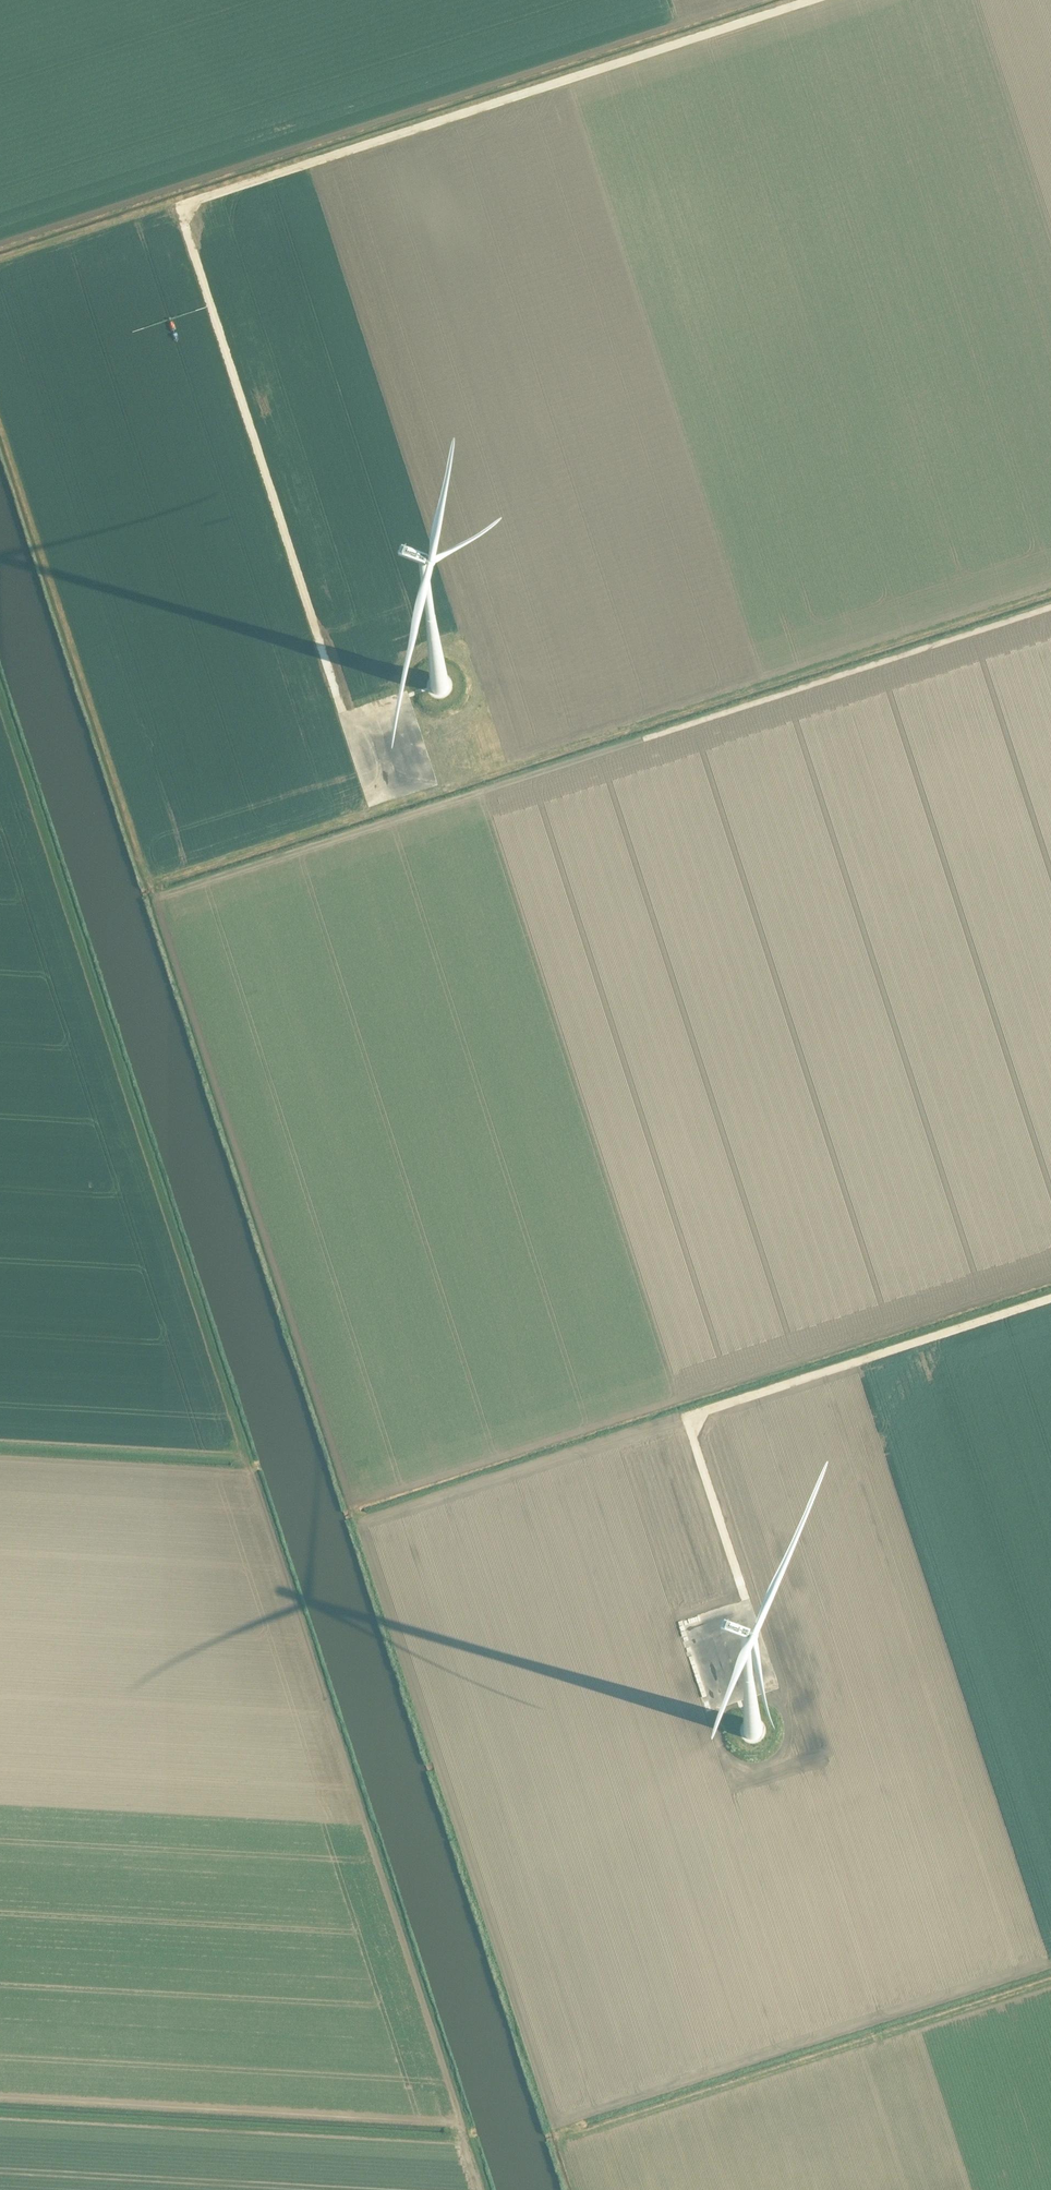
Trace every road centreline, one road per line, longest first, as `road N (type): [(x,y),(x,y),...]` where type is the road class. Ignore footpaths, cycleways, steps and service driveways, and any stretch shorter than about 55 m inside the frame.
road 1 (track): [(369,796),(178,205),(806,0)]
road 2 (track): [(1050,606),(455,798)]
road 3 (track): [(687,1417),(745,1596)]

